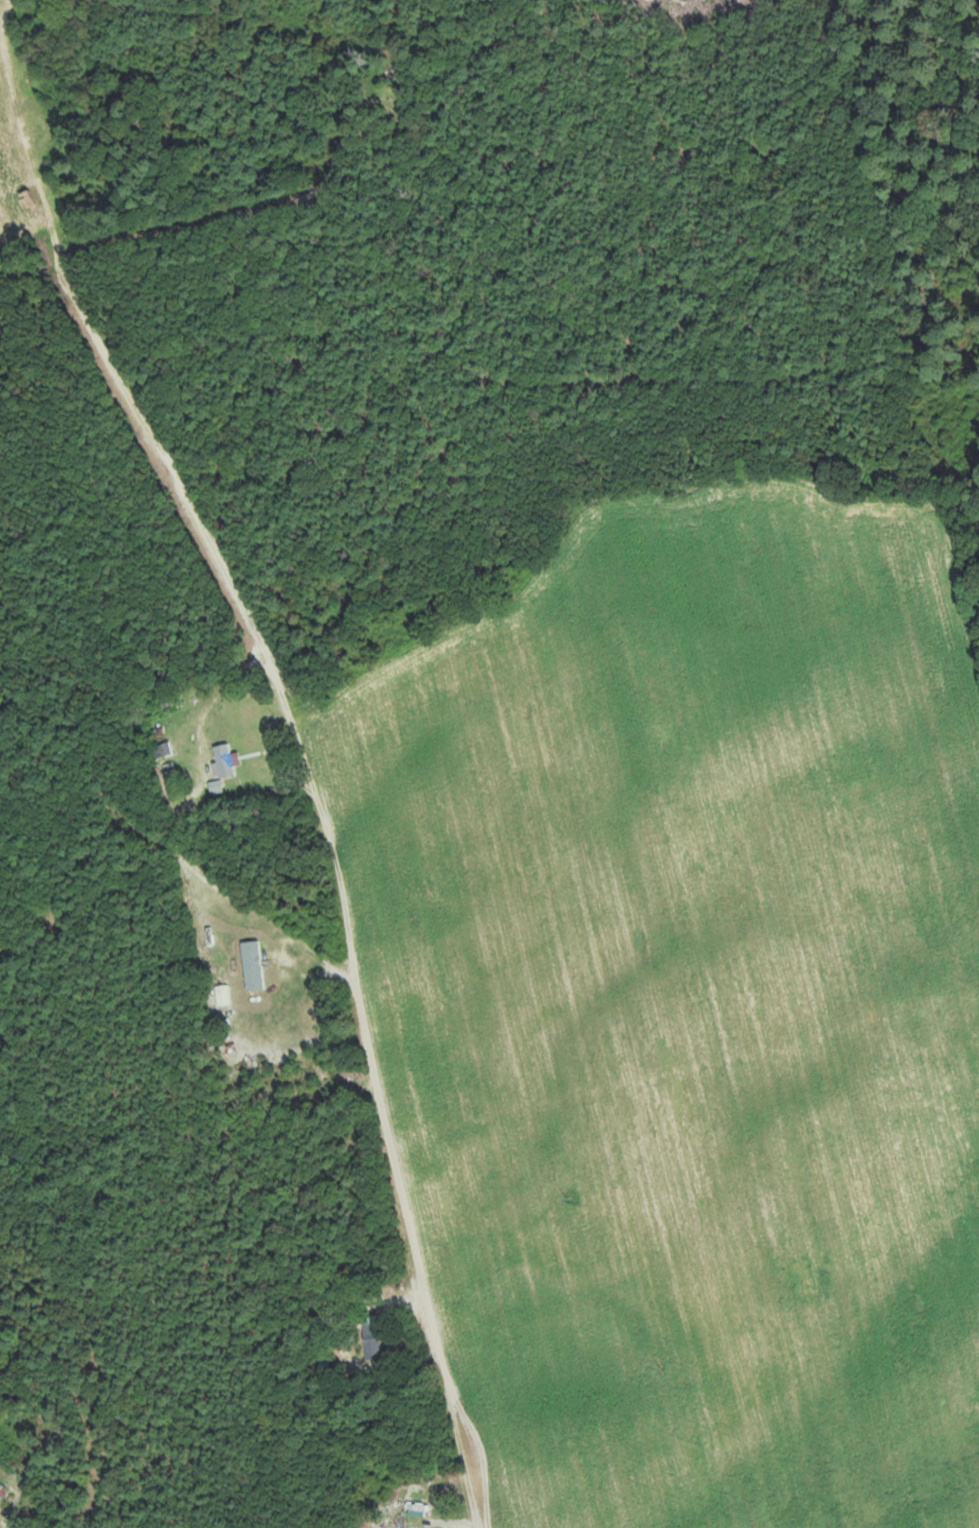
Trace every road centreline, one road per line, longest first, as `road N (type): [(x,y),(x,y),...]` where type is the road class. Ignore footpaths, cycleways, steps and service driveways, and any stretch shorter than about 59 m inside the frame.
road 1 (residential): [(475,1527),(260,630),(144,495),(72,376),(46,292),(36,120),(0,69)]

